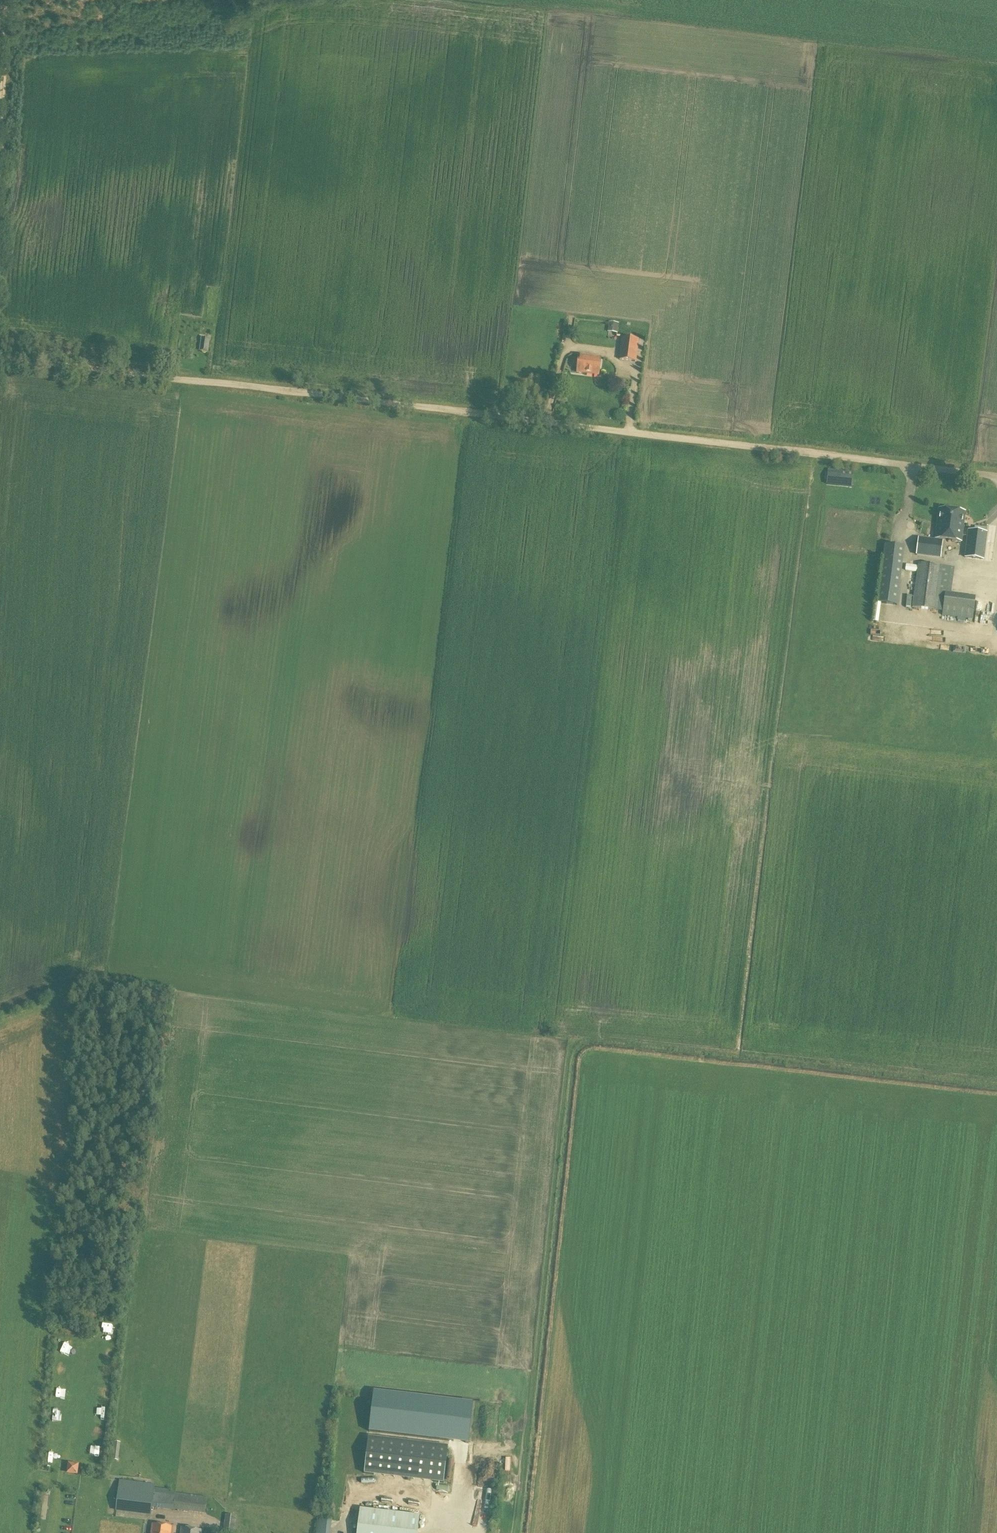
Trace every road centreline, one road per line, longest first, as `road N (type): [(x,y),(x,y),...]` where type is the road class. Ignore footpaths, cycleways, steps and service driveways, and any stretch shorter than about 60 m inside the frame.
road 1 (track): [(837,454),(0,359)]
road 2 (track): [(17,0),(0,237)]
road 3 (unclassified): [(996,473),(837,454)]

